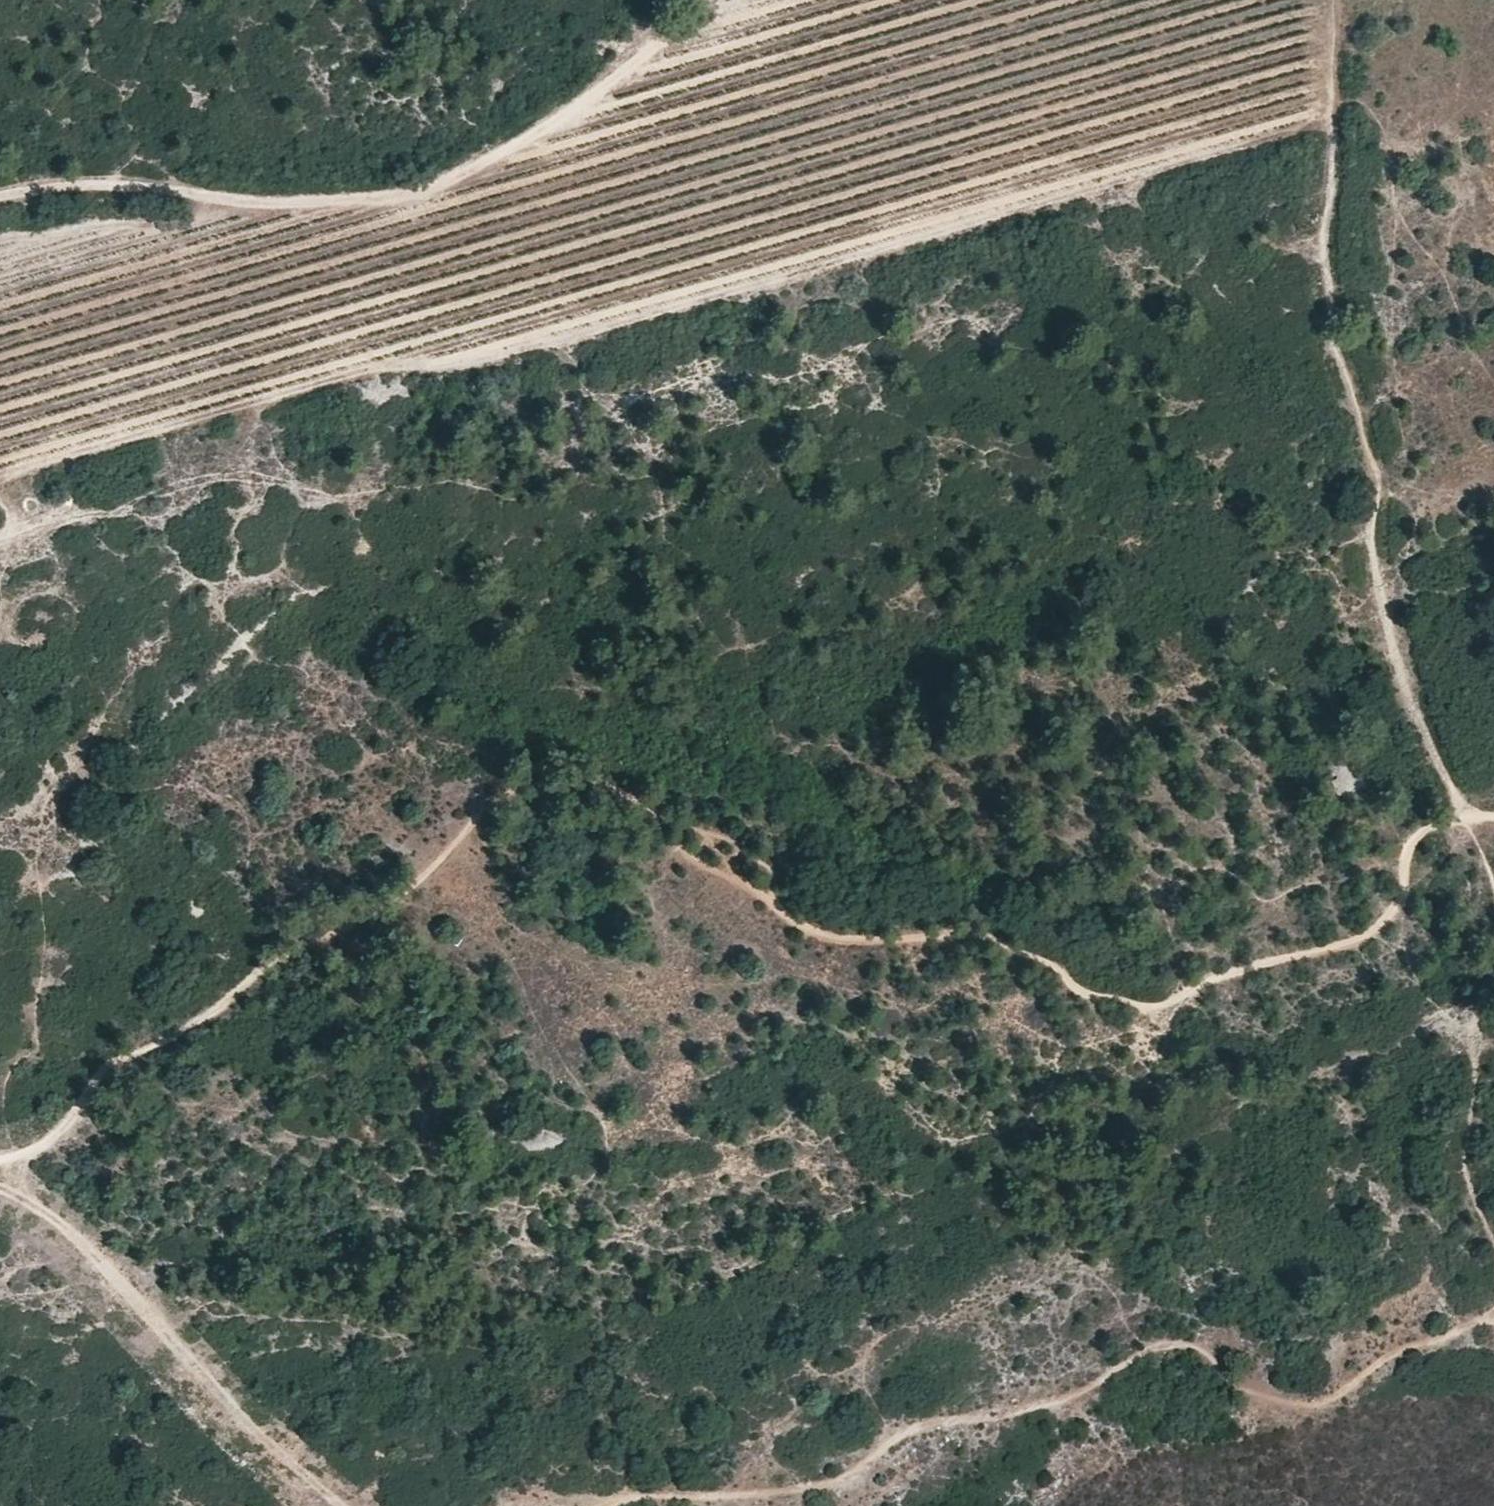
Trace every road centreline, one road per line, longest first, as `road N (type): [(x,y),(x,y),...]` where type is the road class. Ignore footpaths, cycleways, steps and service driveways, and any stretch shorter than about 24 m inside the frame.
road 1 (track): [(1459,818),(1420,834),(1407,855),(1402,903),(1379,931),(1239,970),(1151,1009),(1080,993),(1061,970),(969,932),(846,939),(811,925),(686,825),(646,812),(611,788),(591,783),(510,791),(410,893),(278,959),(105,1080),(39,1149),(0,1161)]
road 2 (track): [(715,0),(524,140),(401,195),(212,198),(82,184),(0,200)]
road 3 (track): [(0,1191),(58,1220),(113,1267),(245,1423),(345,1505)]

